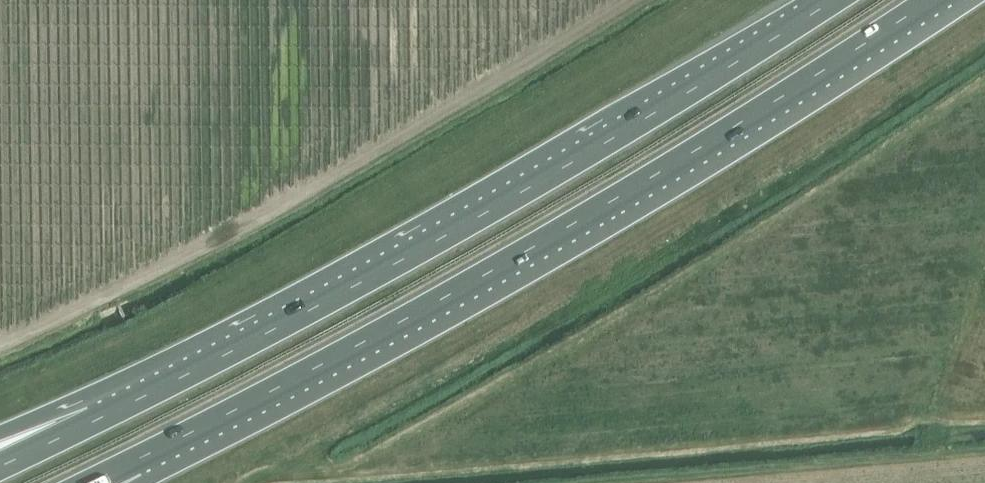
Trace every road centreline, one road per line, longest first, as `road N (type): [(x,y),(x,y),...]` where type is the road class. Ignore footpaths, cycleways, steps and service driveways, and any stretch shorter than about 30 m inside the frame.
road 1 (motorway): [(199,430),(560,232),(930,0)]
road 2 (motorway): [(832,0),(506,200),(96,421)]
road 3 (motorway): [(86,482),(199,430)]

